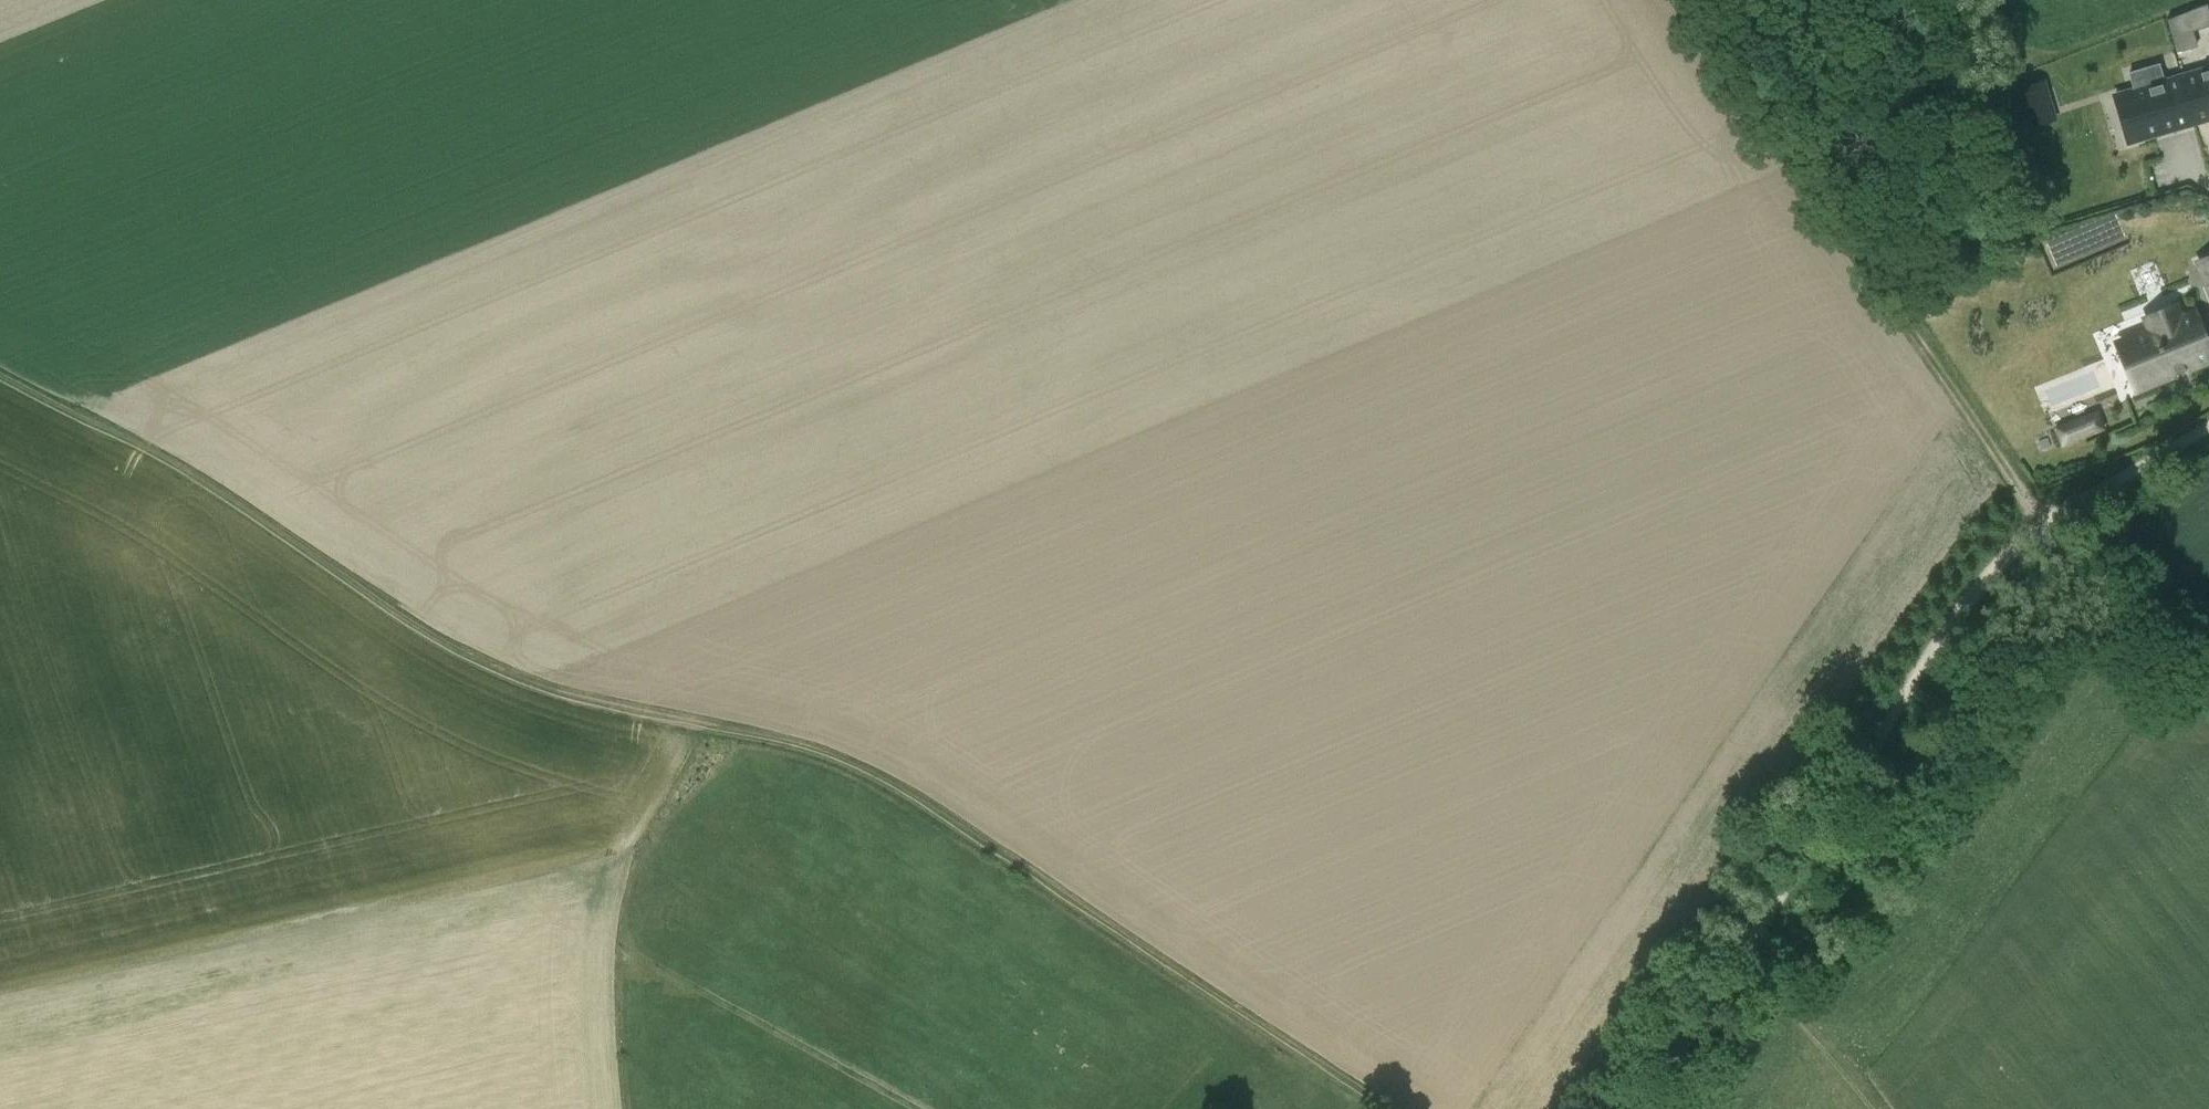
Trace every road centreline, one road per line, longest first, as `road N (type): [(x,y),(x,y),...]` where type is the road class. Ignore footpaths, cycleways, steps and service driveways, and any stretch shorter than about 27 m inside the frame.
road 1 (track): [(0,374),(233,498),(387,606),(492,664),(606,706),(805,747),(899,787),(1384,1108)]
road 2 (track): [(1641,1108),(1931,658),(2032,532),(2208,426)]

